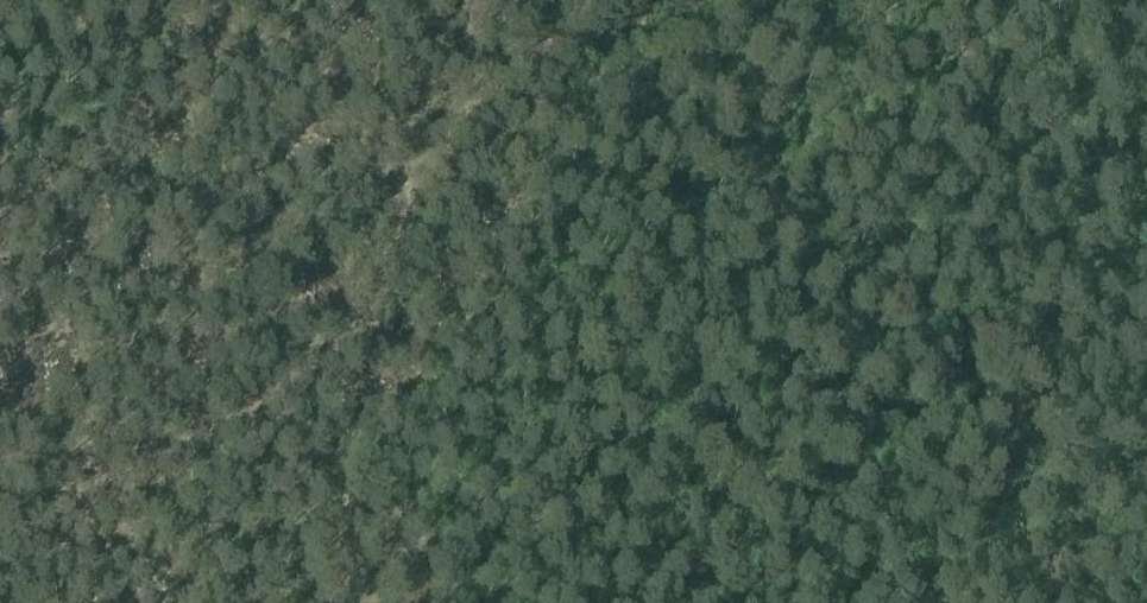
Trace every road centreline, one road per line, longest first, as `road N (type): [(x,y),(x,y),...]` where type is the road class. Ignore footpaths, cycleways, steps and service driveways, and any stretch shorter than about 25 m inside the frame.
road 1 (track): [(0,544),(123,468),(240,415),(361,333),(382,260),(474,107),(569,58),(1146,511)]
road 2 (track): [(507,0),(569,58),(594,0)]

